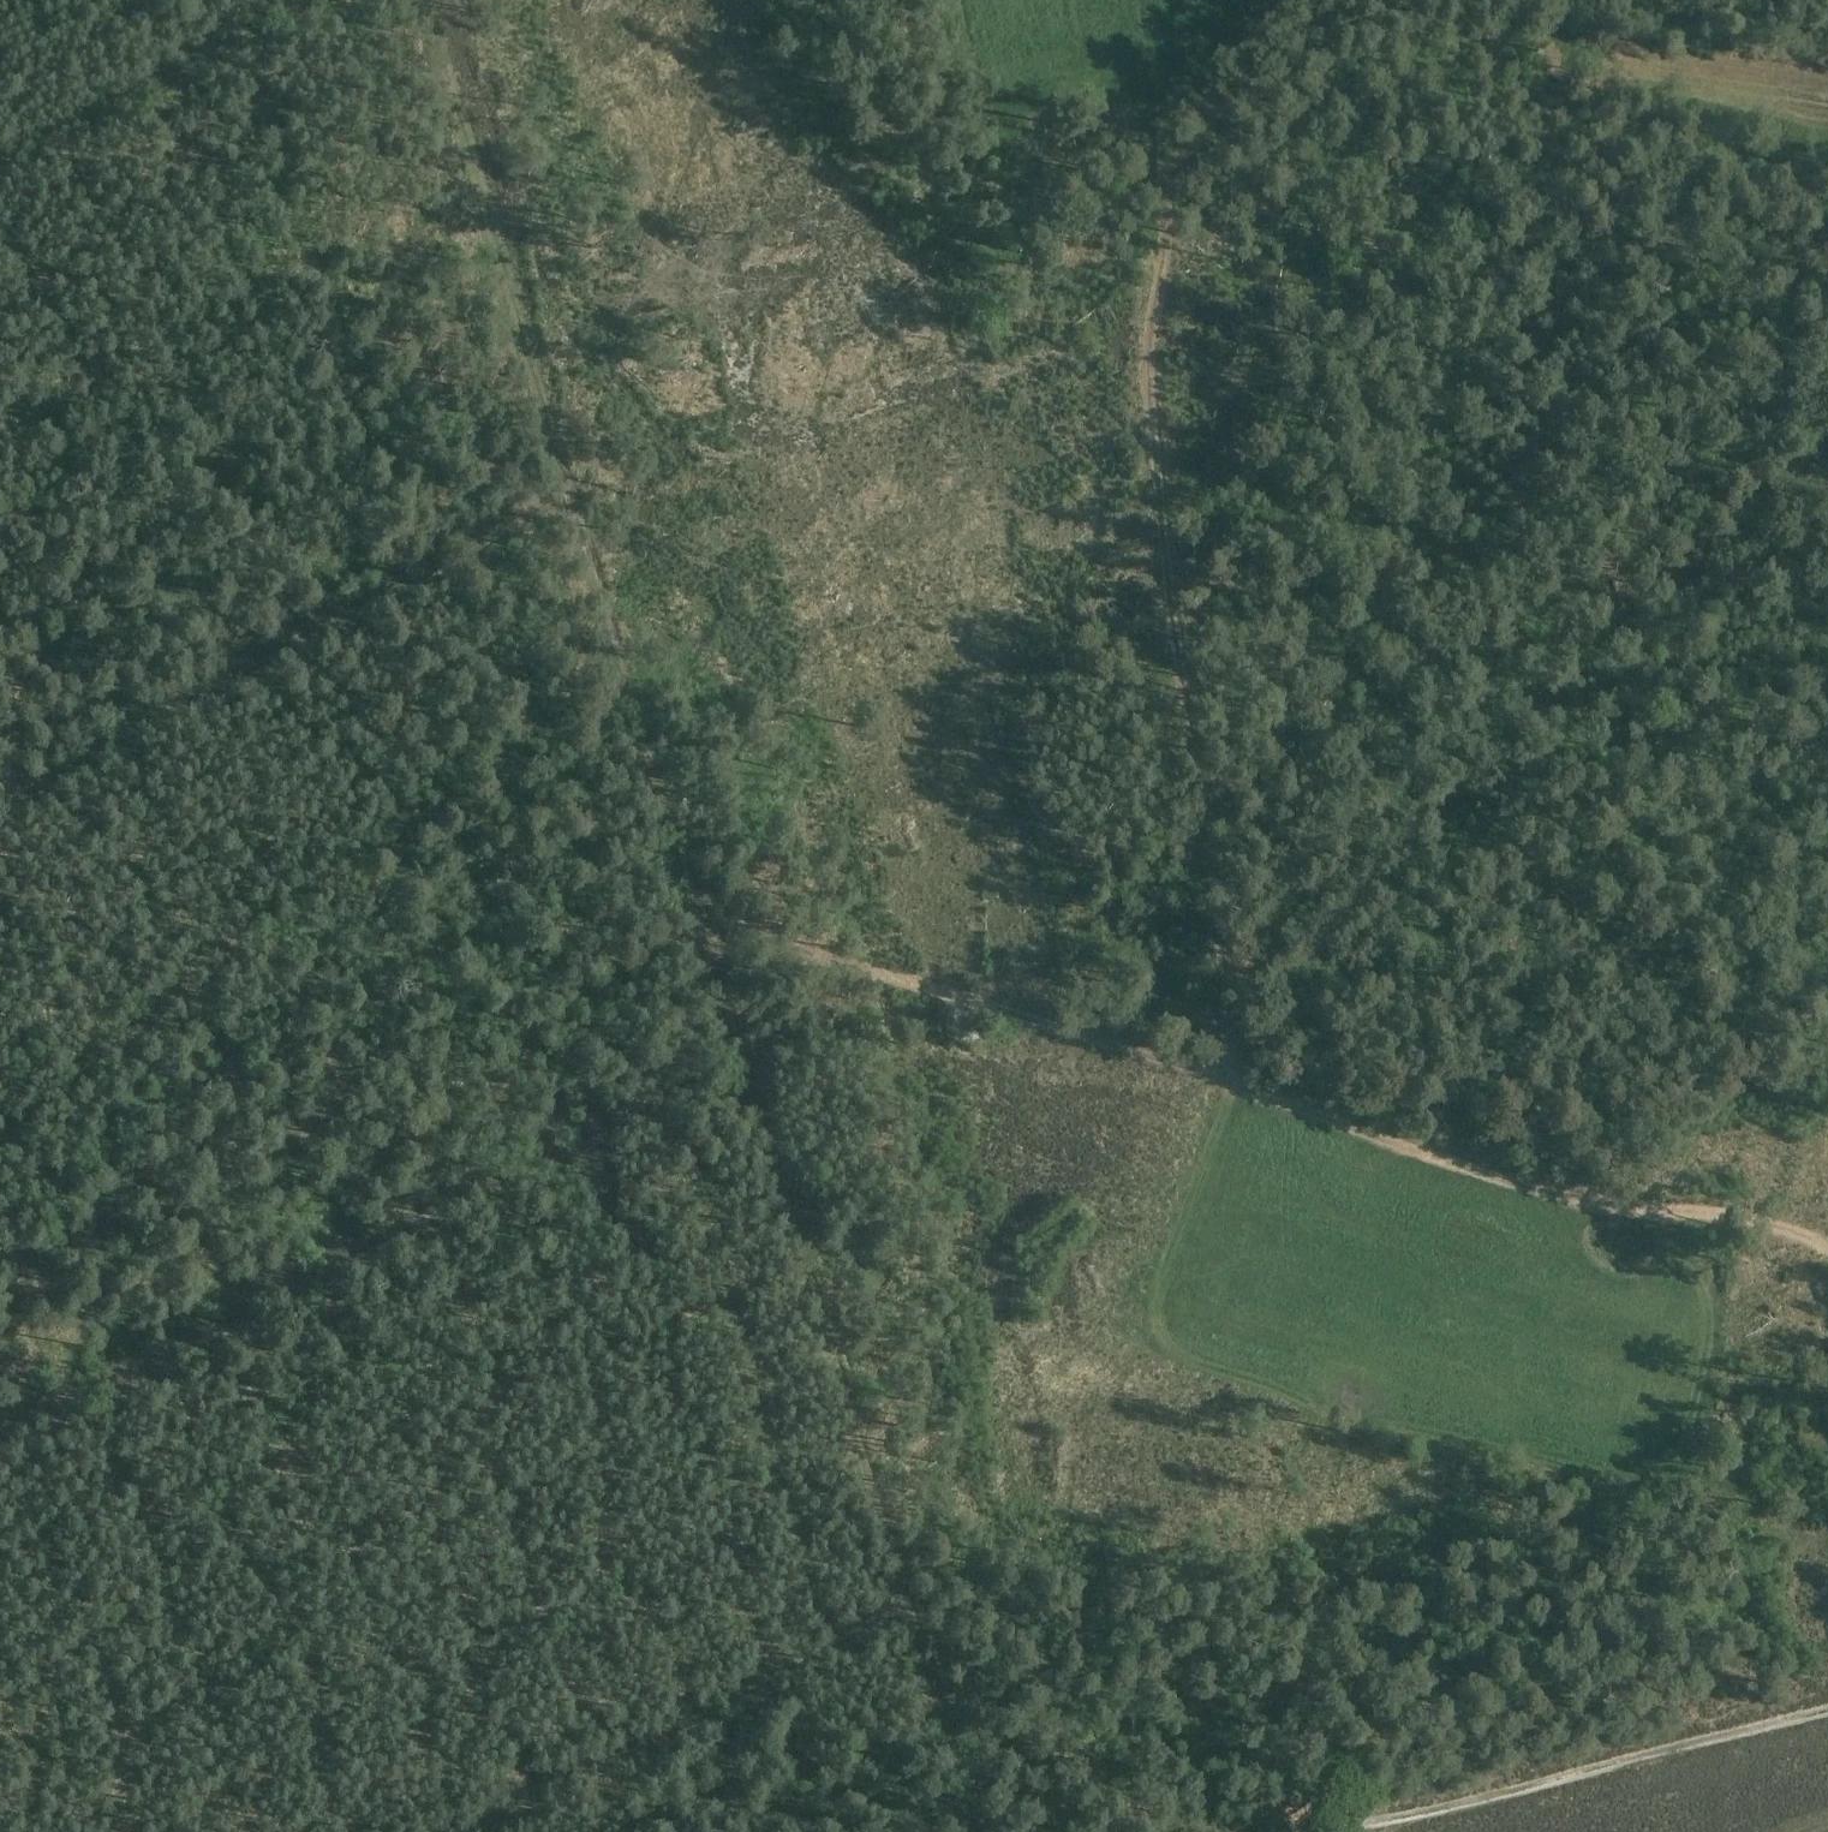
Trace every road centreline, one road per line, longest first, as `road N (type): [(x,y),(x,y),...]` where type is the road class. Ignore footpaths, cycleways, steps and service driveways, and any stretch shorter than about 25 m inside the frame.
road 1 (track): [(414,0),(978,1831)]
road 2 (track): [(1827,1239),(1753,1218),(1626,1206),(1504,1179),(1226,1079),(699,921)]
road 3 (track): [(1827,1706),(1324,1831)]

